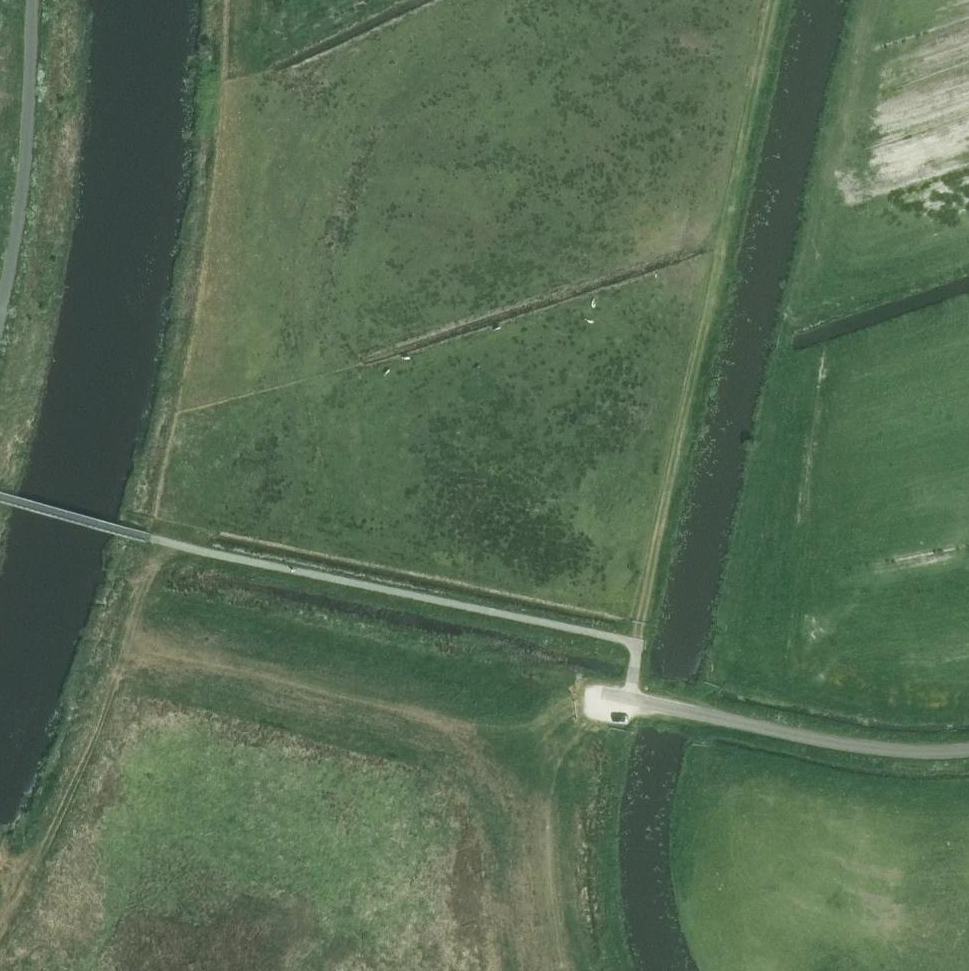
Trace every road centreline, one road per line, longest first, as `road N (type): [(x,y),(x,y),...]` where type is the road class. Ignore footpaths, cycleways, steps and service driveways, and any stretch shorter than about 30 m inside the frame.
road 1 (unclassified): [(630,699),(866,746),(968,747)]

